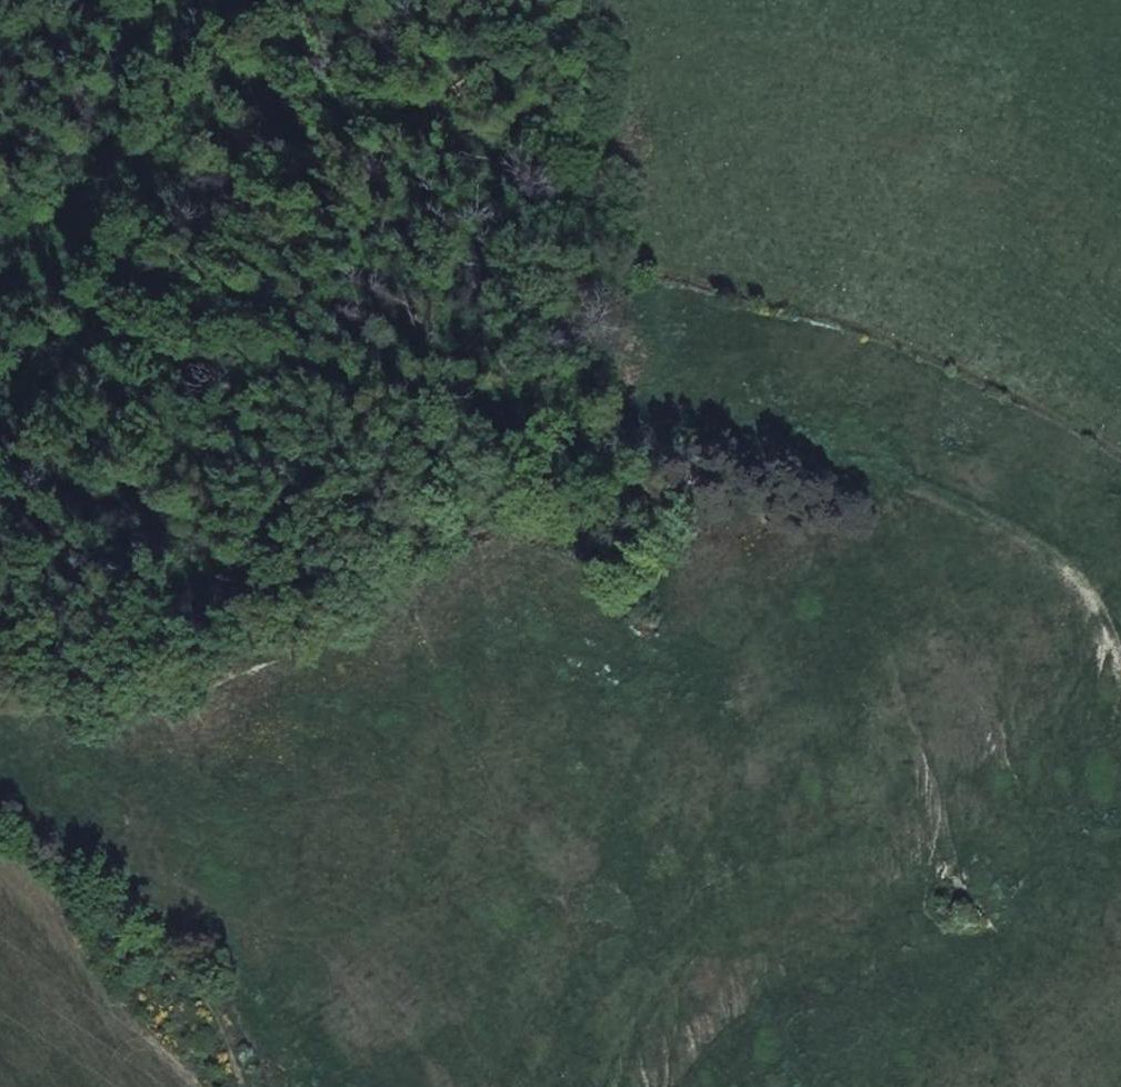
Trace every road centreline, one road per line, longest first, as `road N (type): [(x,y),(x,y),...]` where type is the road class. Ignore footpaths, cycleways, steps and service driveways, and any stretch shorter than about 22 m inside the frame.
road 1 (track): [(0,815),(34,858),(185,995),(241,1086)]

